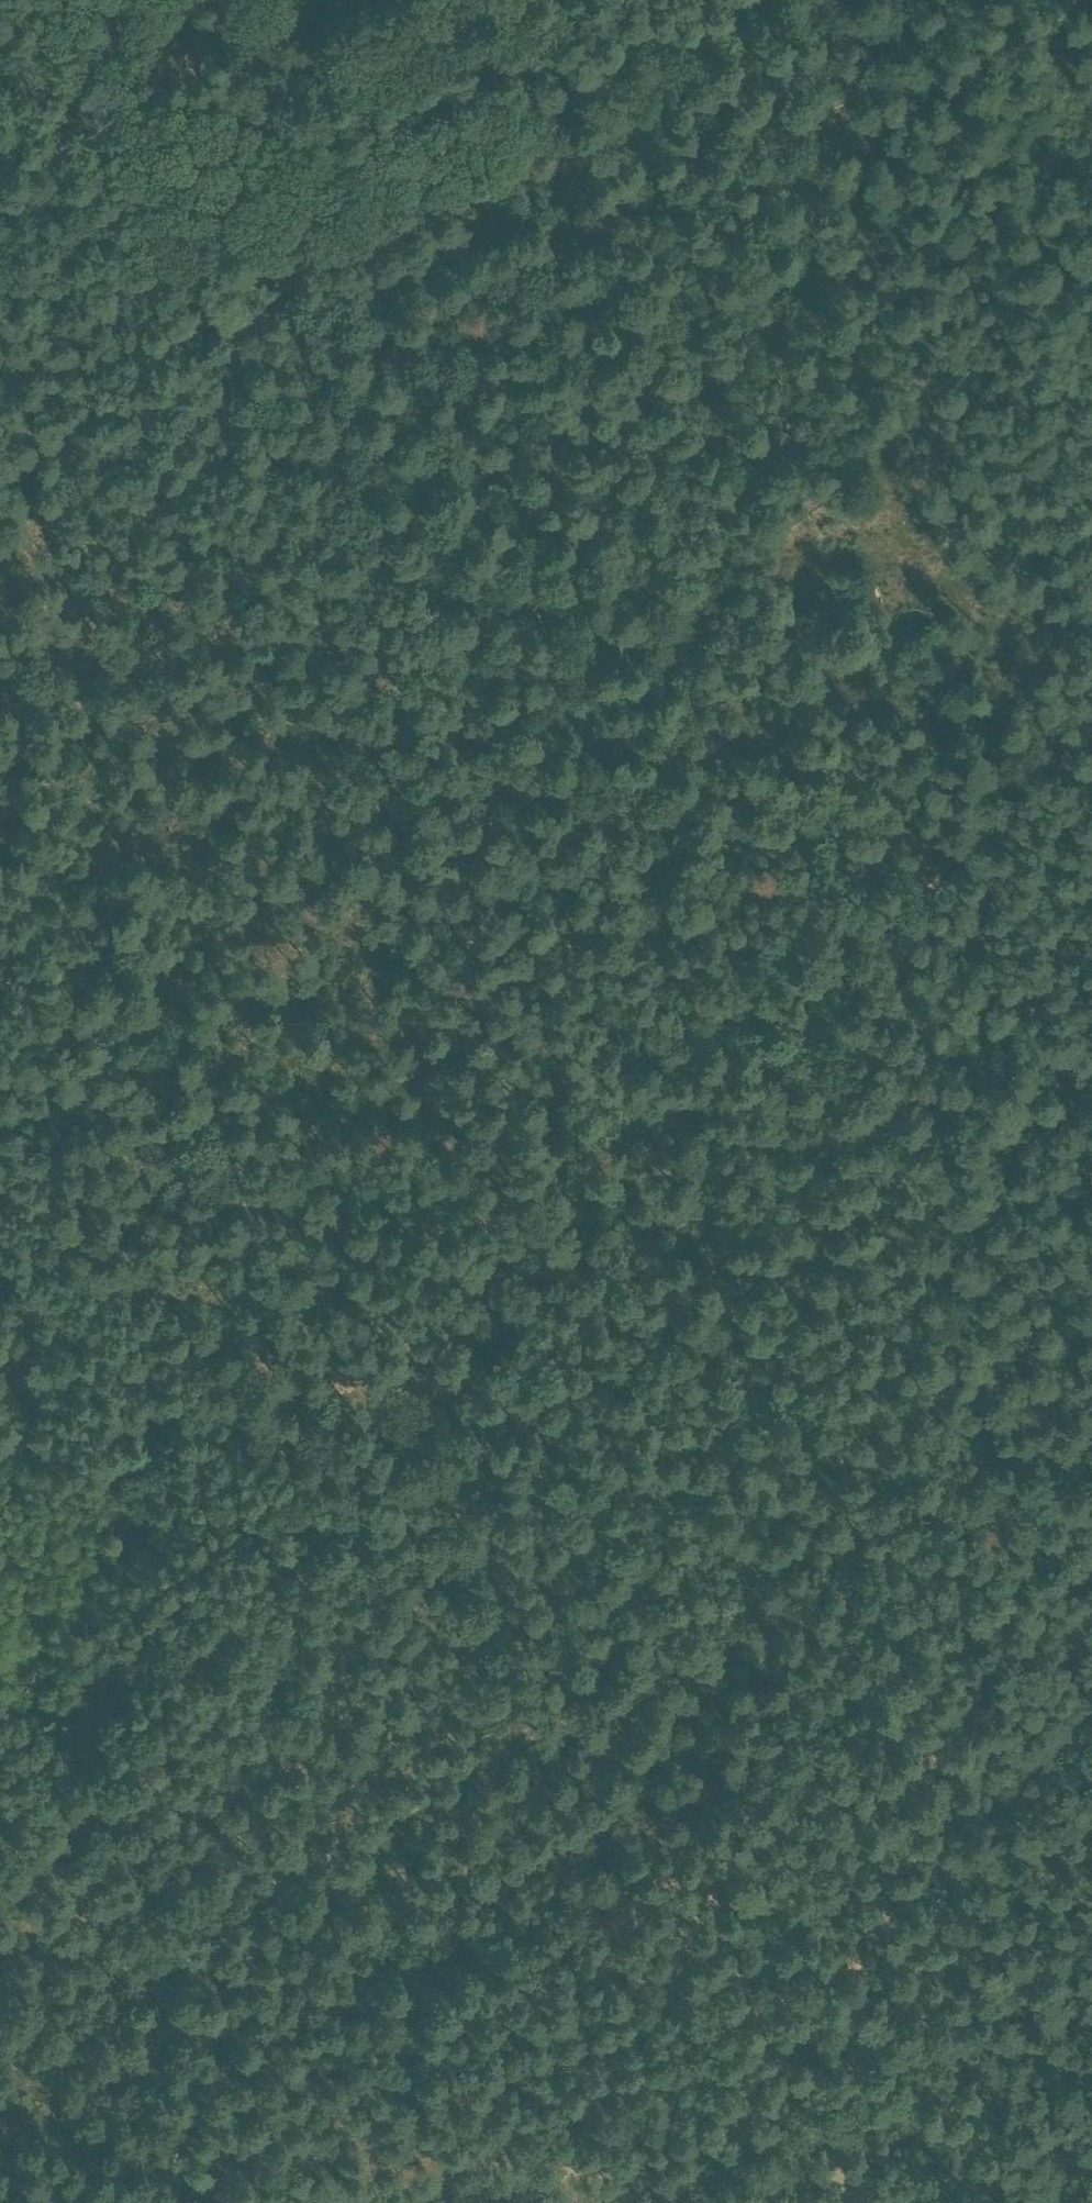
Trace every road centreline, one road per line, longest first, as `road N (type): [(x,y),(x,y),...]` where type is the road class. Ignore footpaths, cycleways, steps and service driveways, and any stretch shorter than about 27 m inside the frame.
road 1 (track): [(0,2040),(493,1764),(691,1679),(809,1560)]
road 2 (track): [(0,126),(60,196),(69,227),(142,295),(176,302)]

